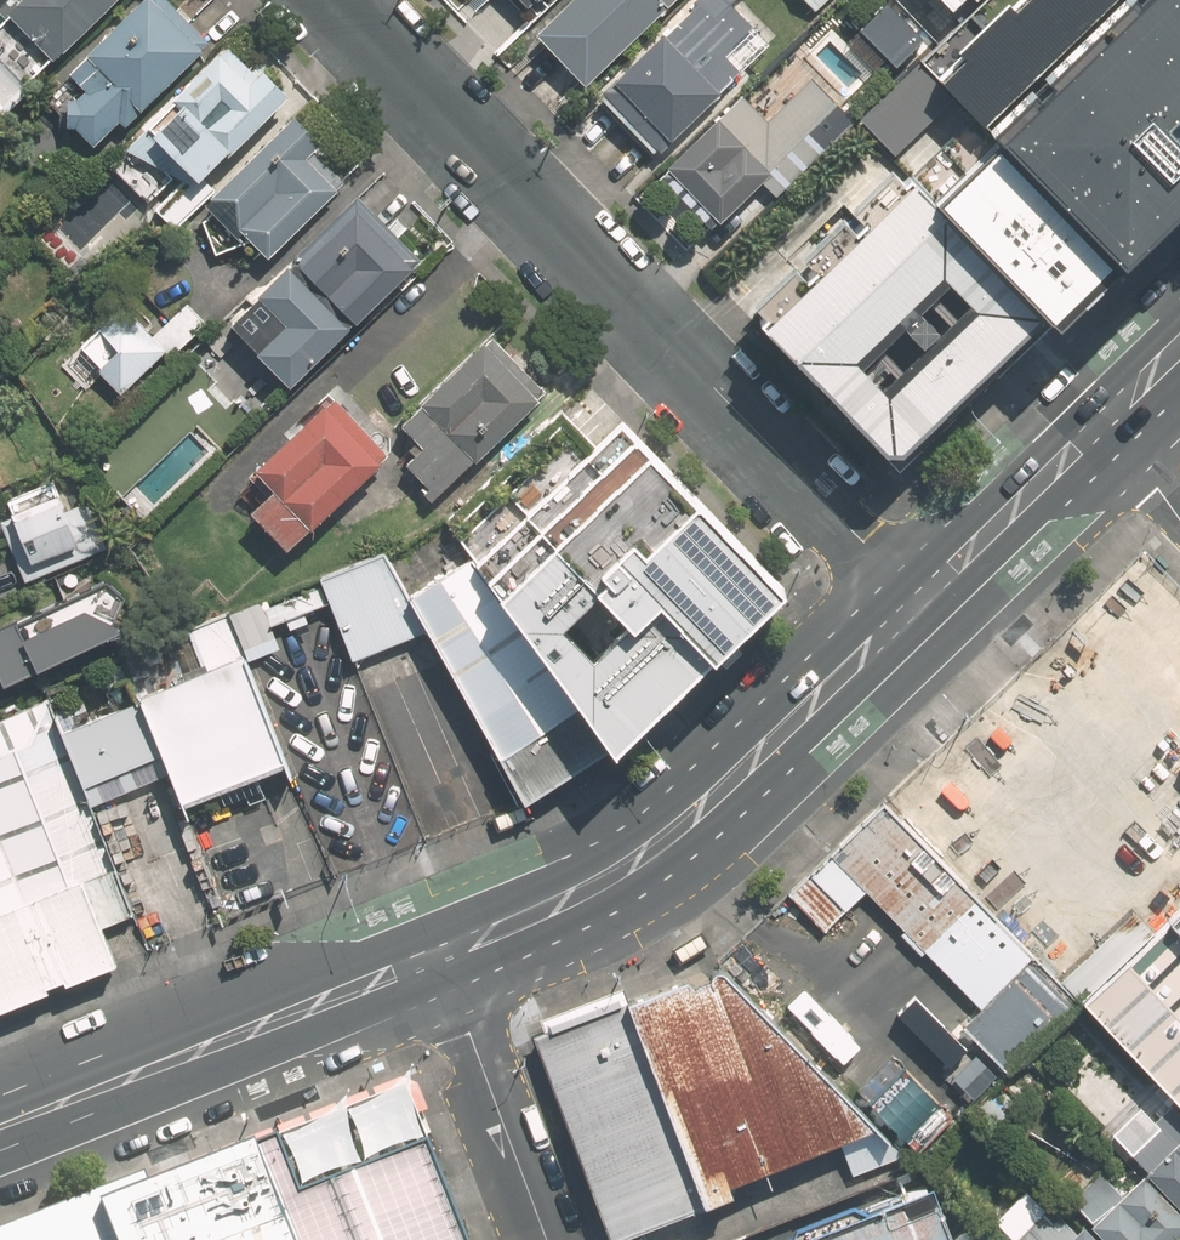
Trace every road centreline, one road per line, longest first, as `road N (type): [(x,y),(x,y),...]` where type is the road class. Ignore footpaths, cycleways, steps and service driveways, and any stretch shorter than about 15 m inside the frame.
road 1 (residential): [(335,0),(917,604)]
road 2 (primary): [(436,955),(521,920),(663,841),(917,604)]
road 3 (primary): [(0,1125),(436,955)]
road 4 (residential): [(436,955),(547,1239)]
road 5 (primary): [(917,604),(1098,427)]

